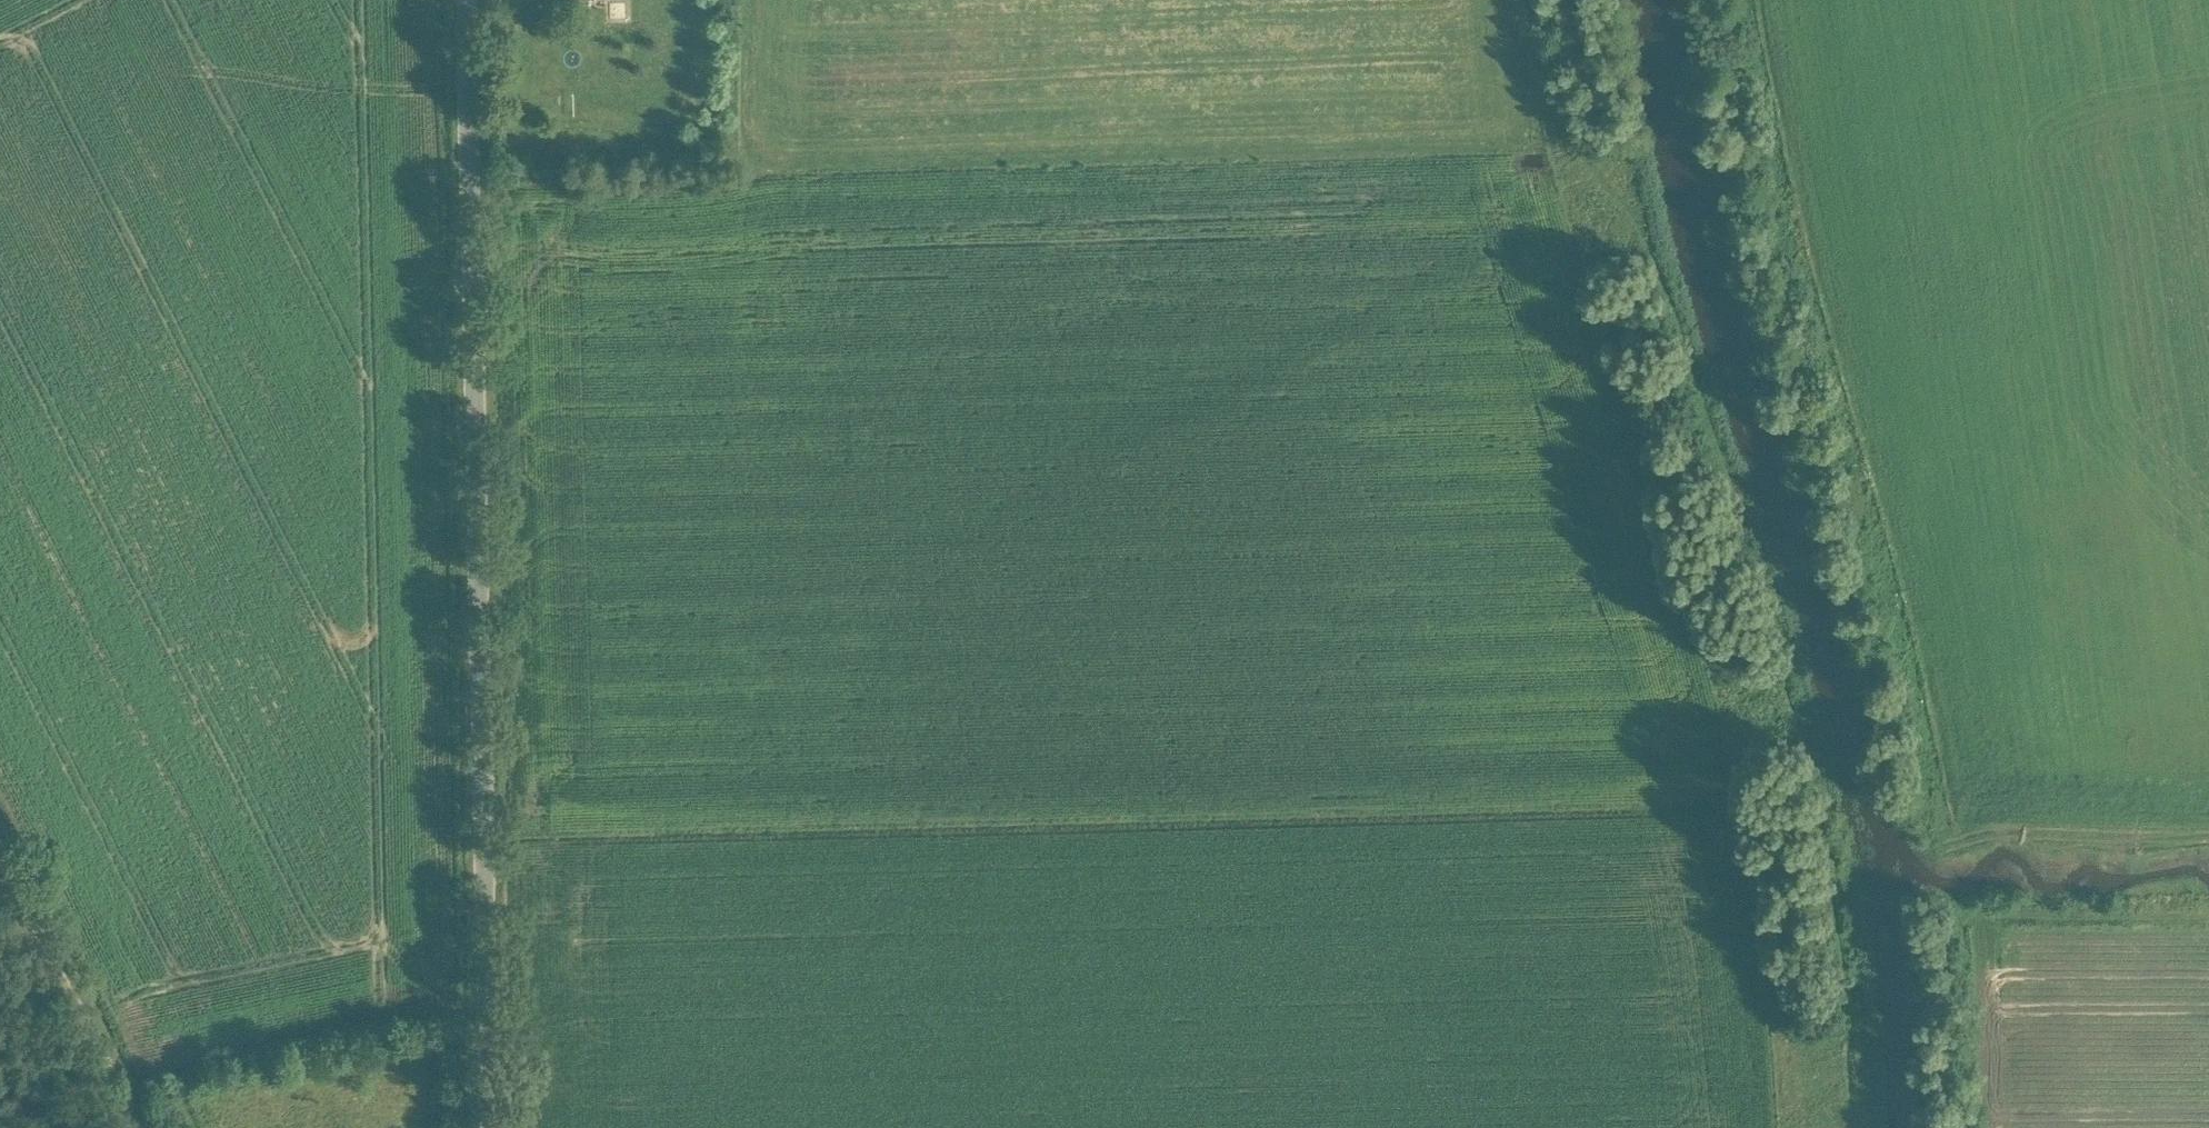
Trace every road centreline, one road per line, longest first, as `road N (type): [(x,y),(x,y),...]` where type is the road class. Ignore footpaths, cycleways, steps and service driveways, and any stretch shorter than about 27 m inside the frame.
road 1 (unclassified): [(490,1127),(467,0)]
road 2 (track): [(136,1127),(0,859)]
road 3 (track): [(2208,845),(1955,848)]

